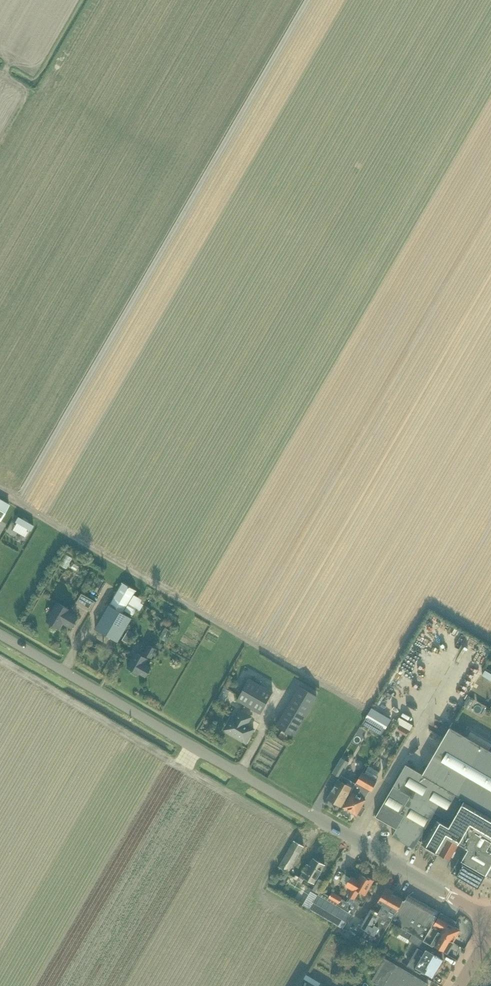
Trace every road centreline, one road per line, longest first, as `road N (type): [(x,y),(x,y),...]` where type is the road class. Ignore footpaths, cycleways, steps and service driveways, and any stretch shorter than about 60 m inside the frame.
road 1 (unclassified): [(490,919),(0,635)]

